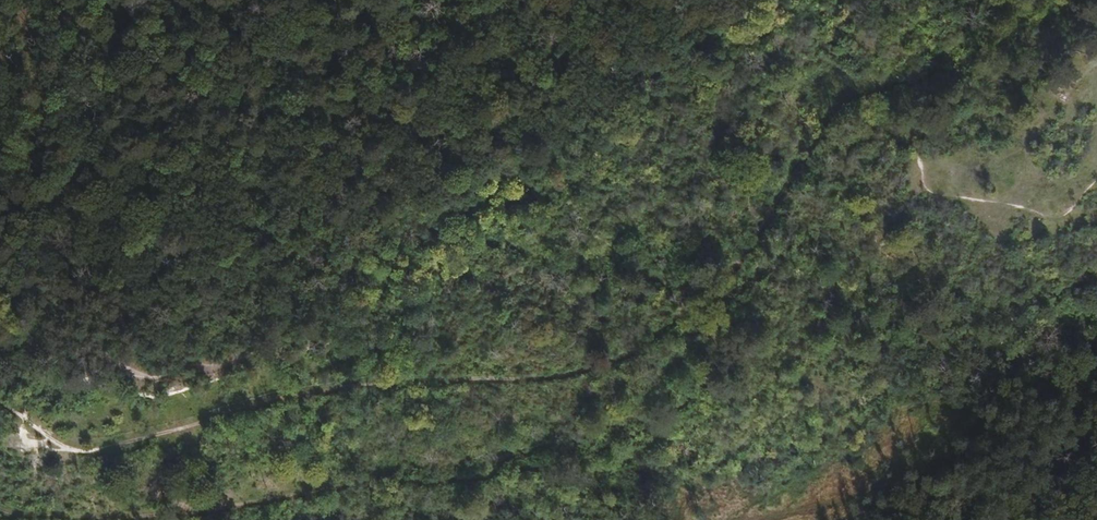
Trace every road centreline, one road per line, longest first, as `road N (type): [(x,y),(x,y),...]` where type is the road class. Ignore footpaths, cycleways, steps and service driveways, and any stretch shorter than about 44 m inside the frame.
road 1 (track): [(737,519),(951,409),(979,370)]
road 2 (track): [(968,519),(1096,370)]

